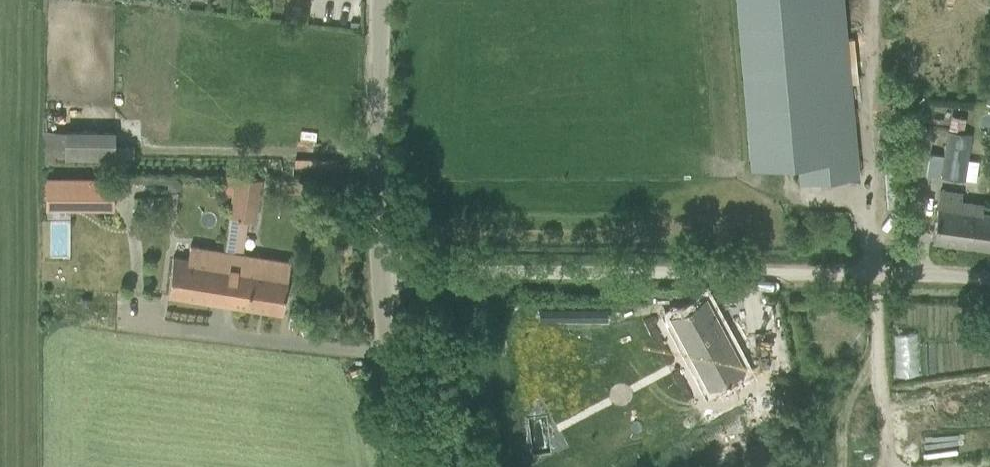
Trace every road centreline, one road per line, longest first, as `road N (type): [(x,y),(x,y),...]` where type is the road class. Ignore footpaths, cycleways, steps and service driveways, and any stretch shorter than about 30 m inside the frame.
road 1 (unclassified): [(989,279),(901,271),(384,271)]
road 2 (unclassified): [(384,271),(380,0)]
road 3 (unclassified): [(412,466),(384,271)]

